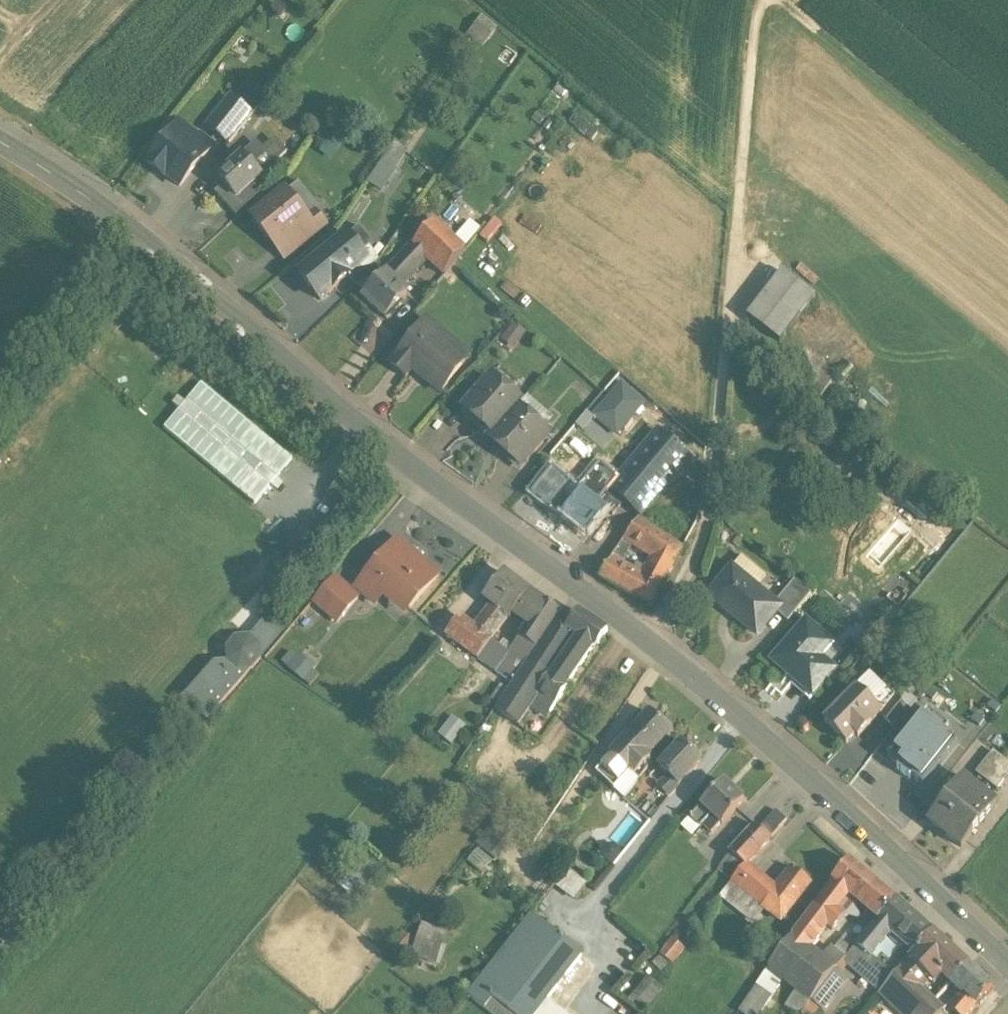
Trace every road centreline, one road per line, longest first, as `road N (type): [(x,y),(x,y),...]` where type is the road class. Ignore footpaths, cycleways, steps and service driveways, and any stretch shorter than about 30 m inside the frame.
road 1 (tertiary): [(0,142),(125,222),(418,470),(652,644),(1007,970)]
road 2 (track): [(763,0),(708,527),(652,644)]
road 3 (track): [(777,0),(1007,187)]

